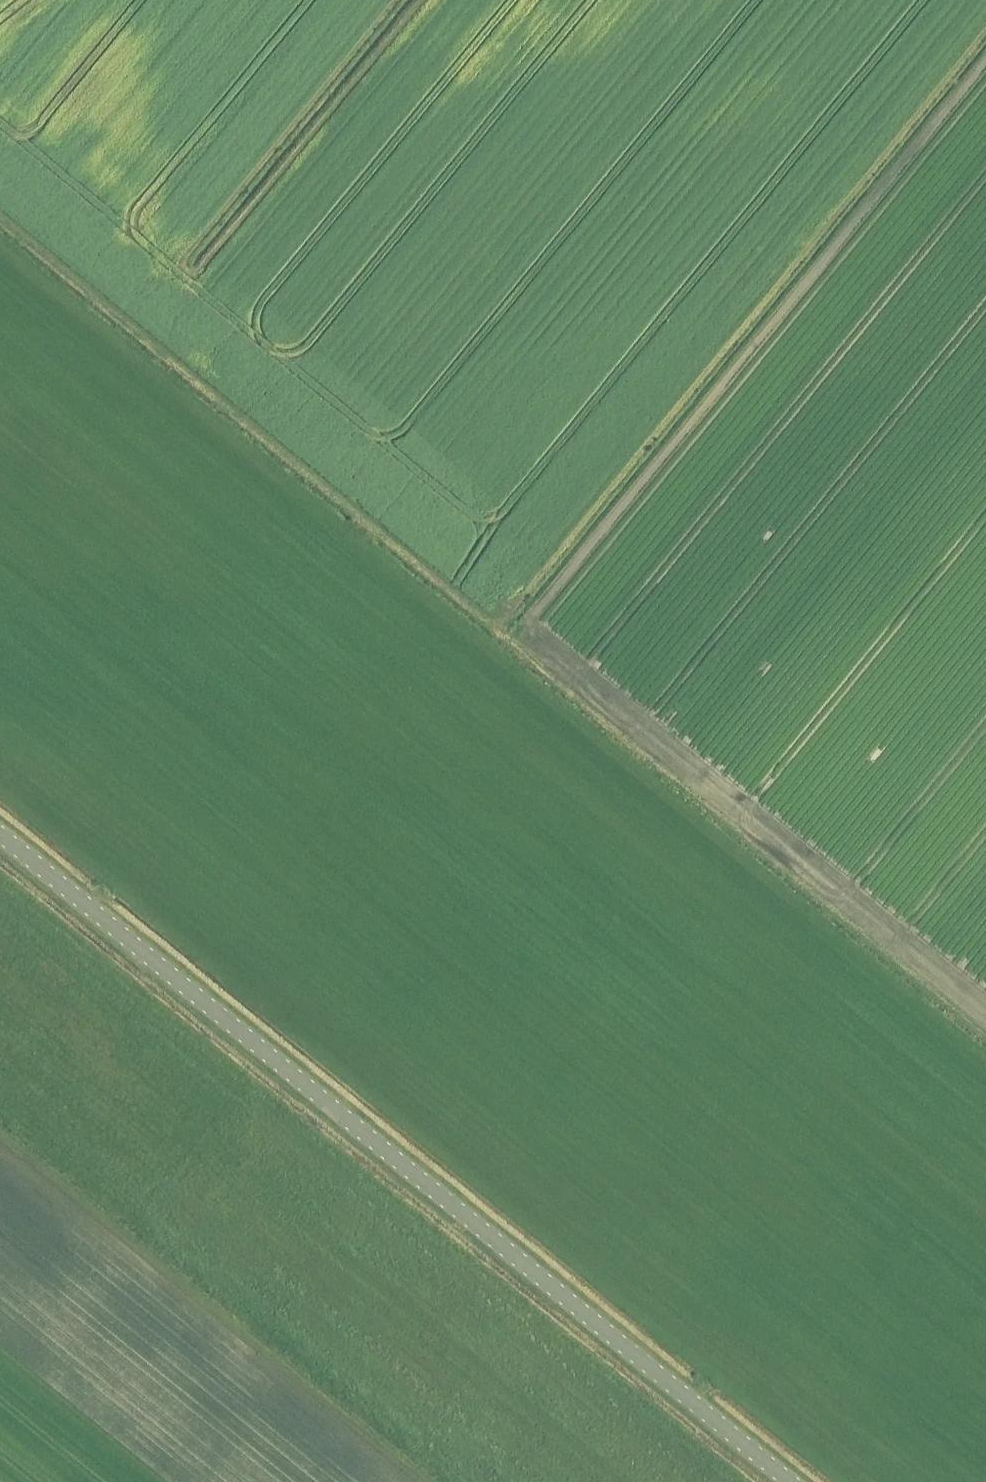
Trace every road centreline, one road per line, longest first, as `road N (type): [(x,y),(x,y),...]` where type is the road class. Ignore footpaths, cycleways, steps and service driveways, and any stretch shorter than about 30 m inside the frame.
road 1 (tertiary): [(783,1481),(0,834)]

